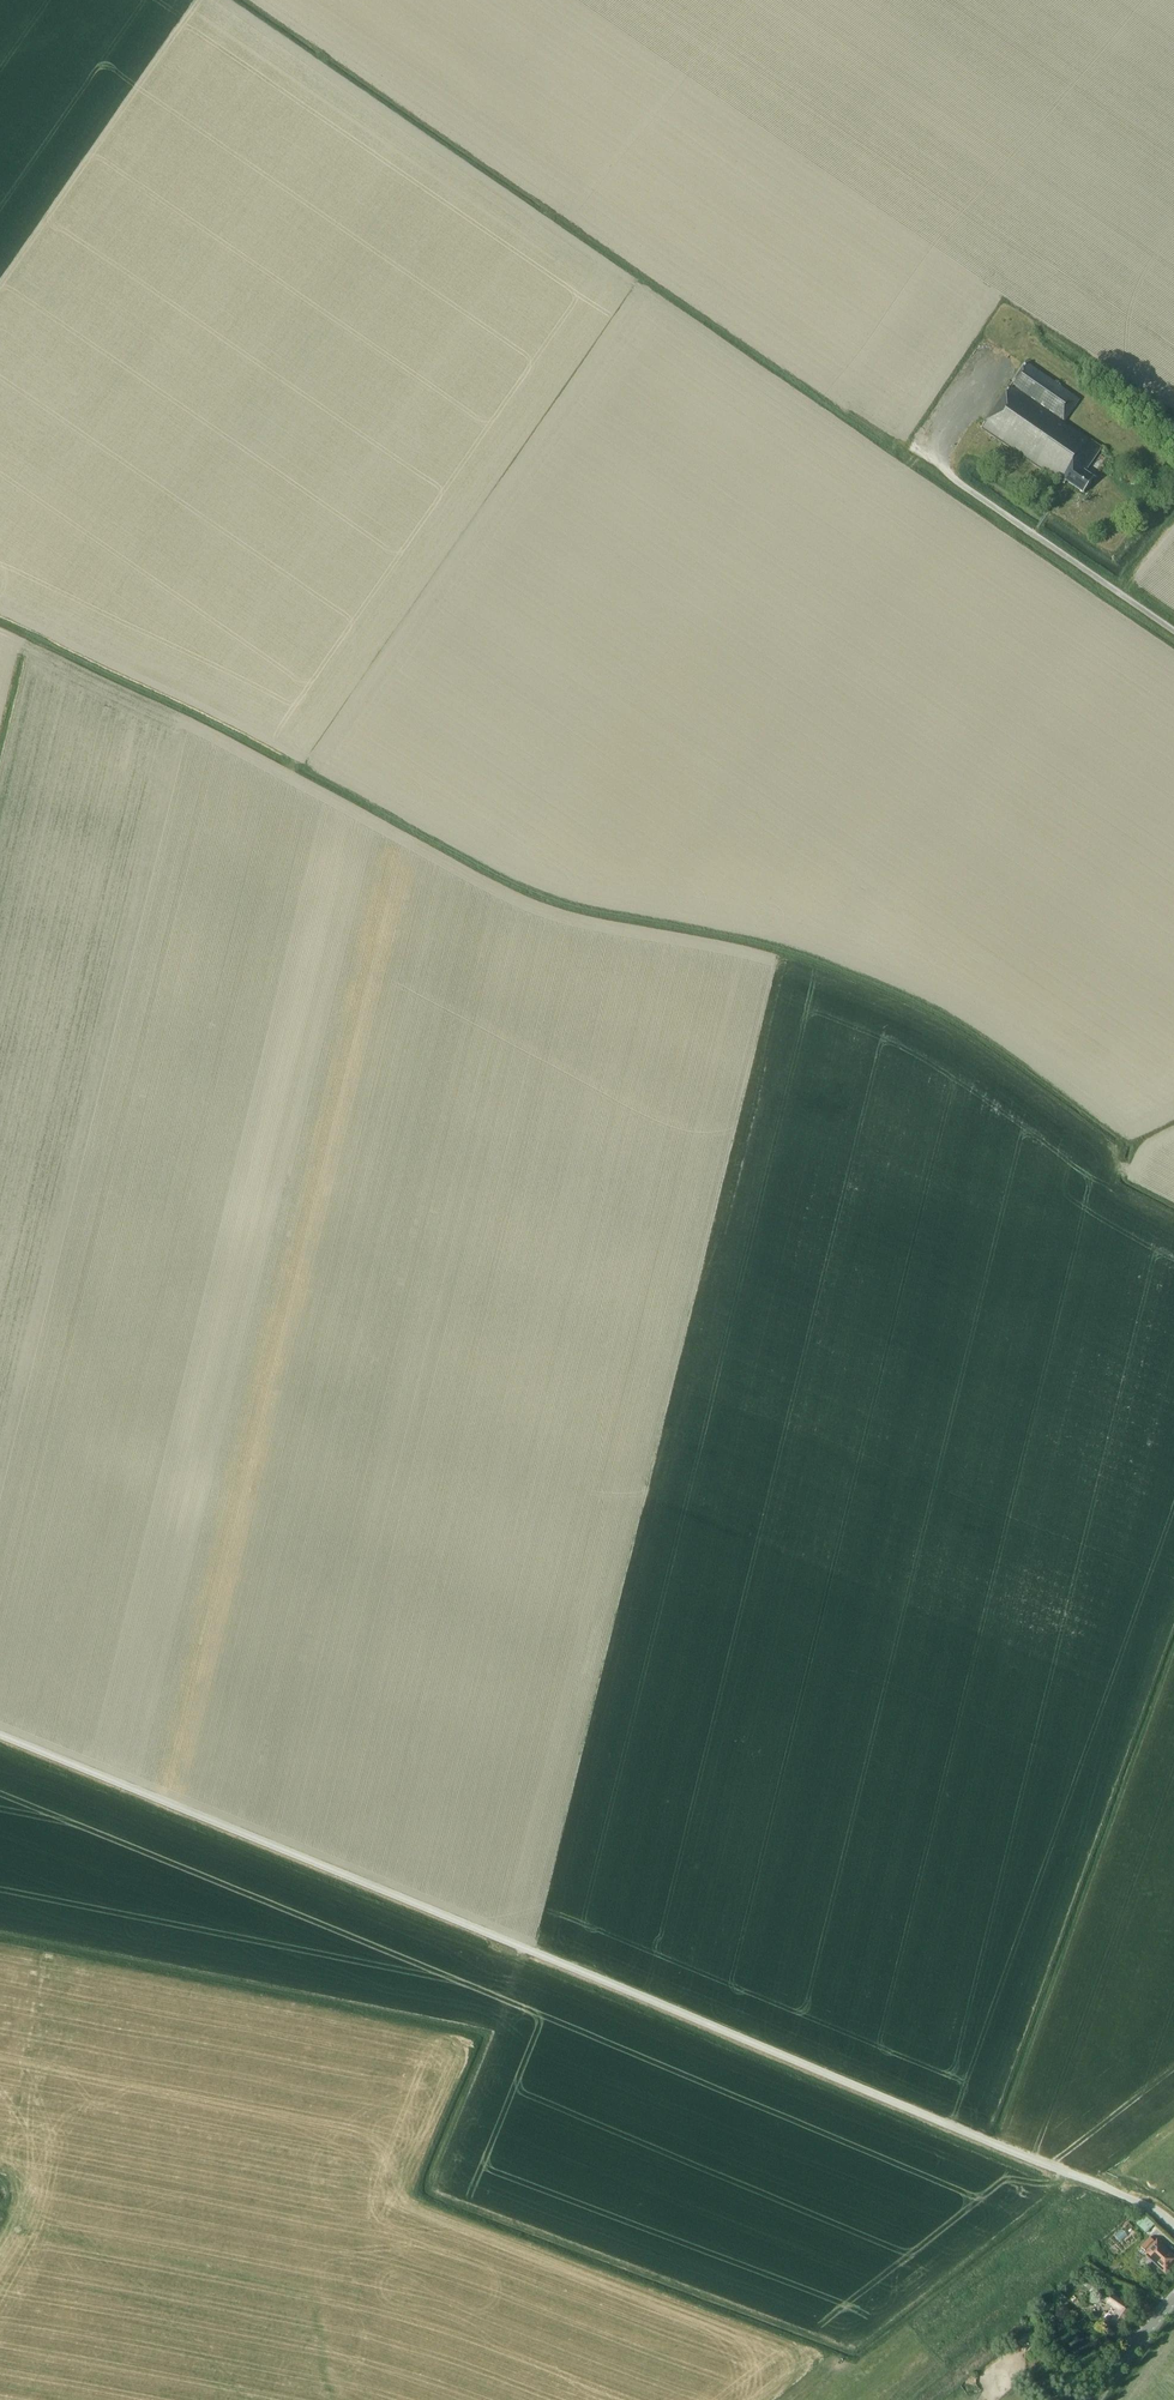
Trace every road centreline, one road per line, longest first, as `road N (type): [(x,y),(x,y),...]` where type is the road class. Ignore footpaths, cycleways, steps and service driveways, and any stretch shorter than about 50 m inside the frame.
road 1 (tertiary): [(1091,2399),(1173,2299)]

